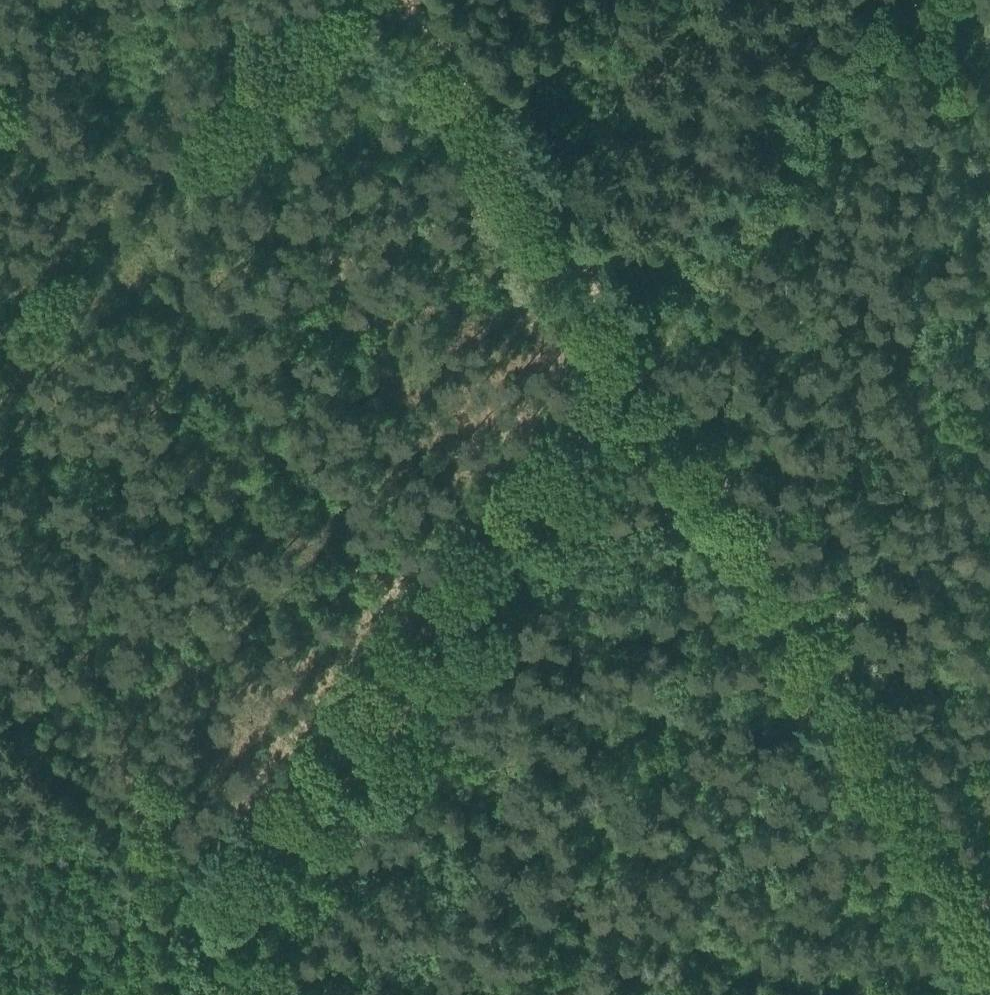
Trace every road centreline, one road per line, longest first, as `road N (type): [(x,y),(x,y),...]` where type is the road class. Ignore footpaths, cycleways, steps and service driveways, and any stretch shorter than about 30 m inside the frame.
road 1 (track): [(643,383),(417,682),(200,994)]
road 2 (track): [(643,383),(967,899)]
road 3 (track): [(643,383),(926,0)]
road 4 (track): [(417,0),(647,360),(643,383)]
road 5 (track): [(967,899),(936,931),(820,963),(643,962),(579,974)]
road 6 (track): [(221,958),(174,921),(0,723)]
road 7 (track): [(989,395),(724,517)]

